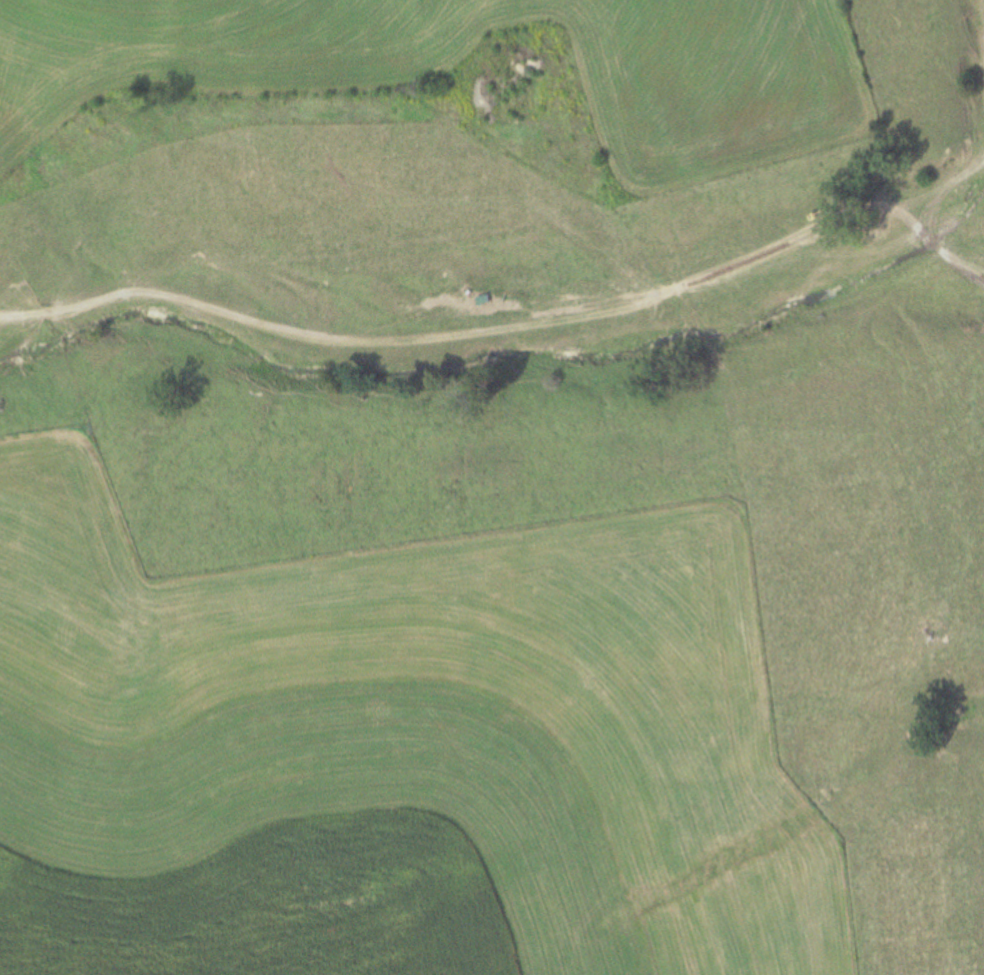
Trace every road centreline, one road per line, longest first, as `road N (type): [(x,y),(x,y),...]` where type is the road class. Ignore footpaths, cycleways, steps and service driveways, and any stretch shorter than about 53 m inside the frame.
road 1 (track): [(0,319),(143,289),(326,338),(670,293),(974,173),(983,148)]

